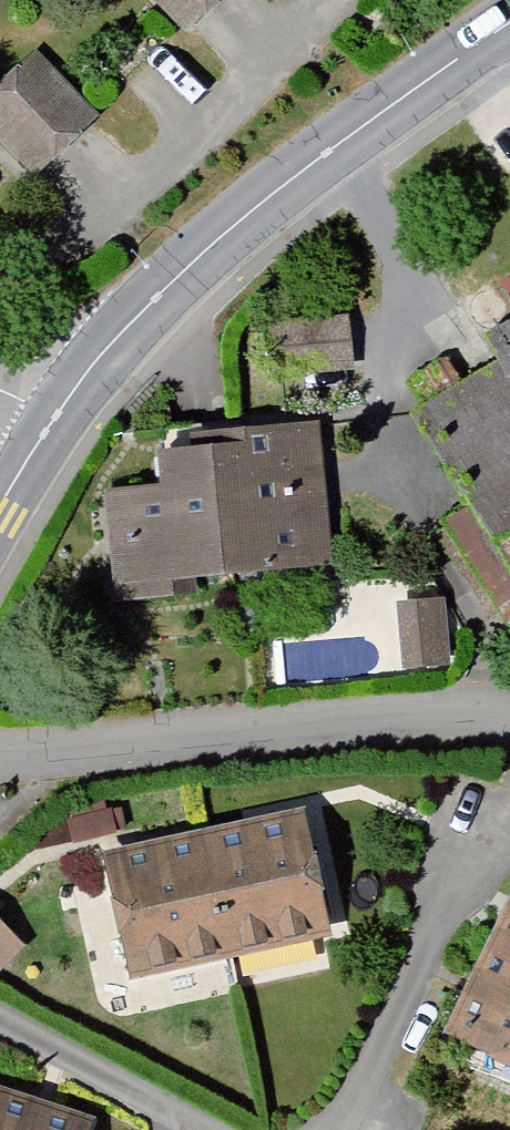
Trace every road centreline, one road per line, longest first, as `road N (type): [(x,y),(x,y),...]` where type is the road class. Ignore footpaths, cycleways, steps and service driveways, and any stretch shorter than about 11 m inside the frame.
road 1 (tertiary): [(509,24),(267,198),(103,350),(54,423)]
road 2 (residential): [(509,716),(278,723),(0,754)]

